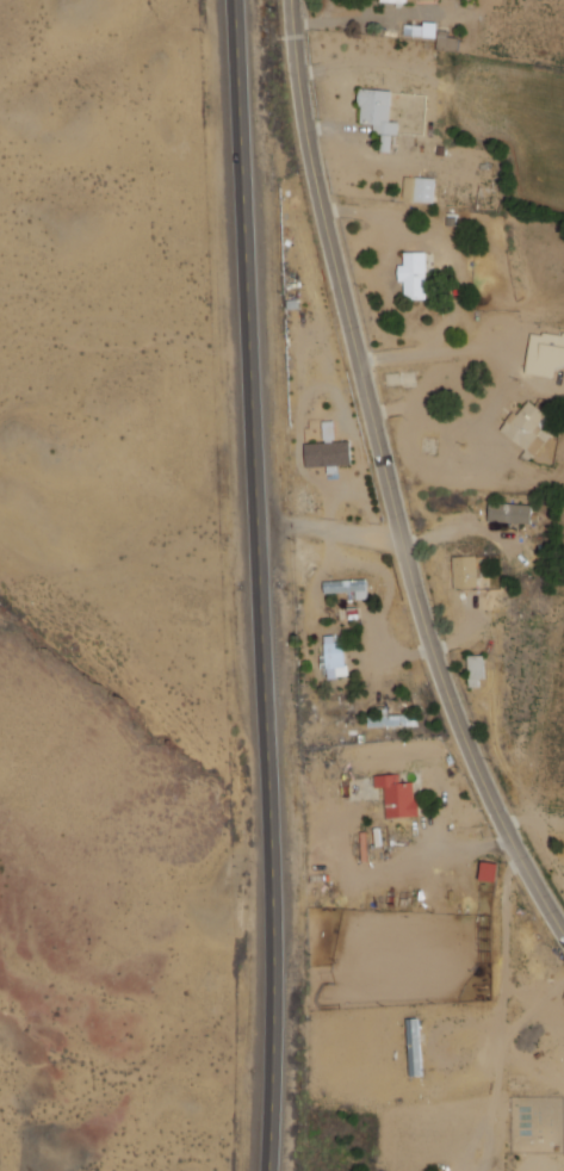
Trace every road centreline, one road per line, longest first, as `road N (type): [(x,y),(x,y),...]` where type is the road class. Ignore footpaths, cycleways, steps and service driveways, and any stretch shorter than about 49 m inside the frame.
road 1 (primary): [(242,0),(255,522),(279,907),(272,1170)]
road 2 (residential): [(563,932),(482,781),(402,541),(309,151),(293,0)]

